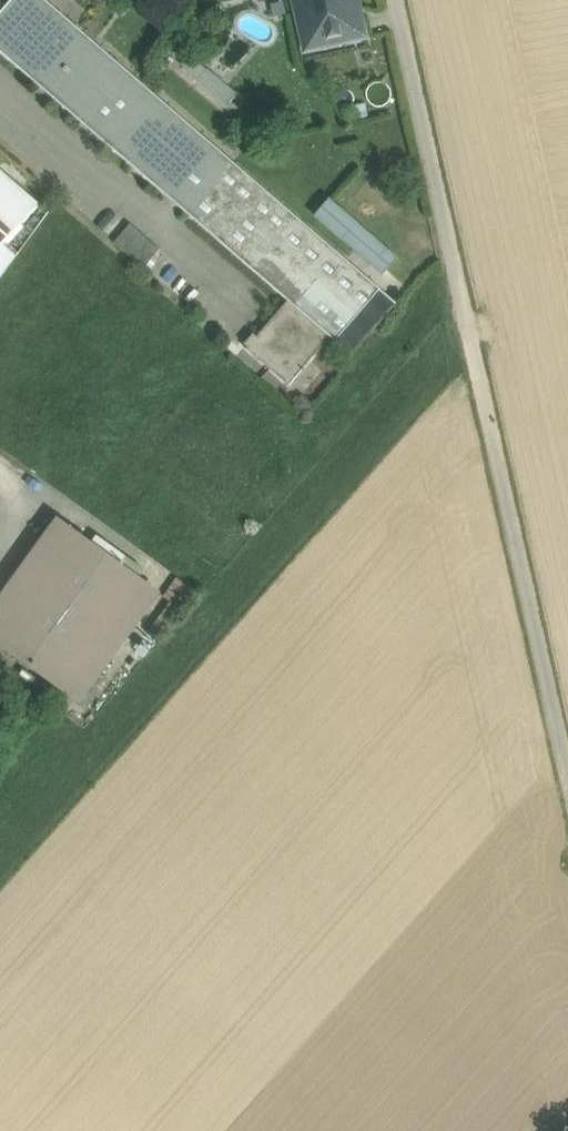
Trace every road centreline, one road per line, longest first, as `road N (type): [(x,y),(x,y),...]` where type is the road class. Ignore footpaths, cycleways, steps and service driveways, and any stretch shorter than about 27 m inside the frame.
road 1 (unclassified): [(567,781),(396,0)]

